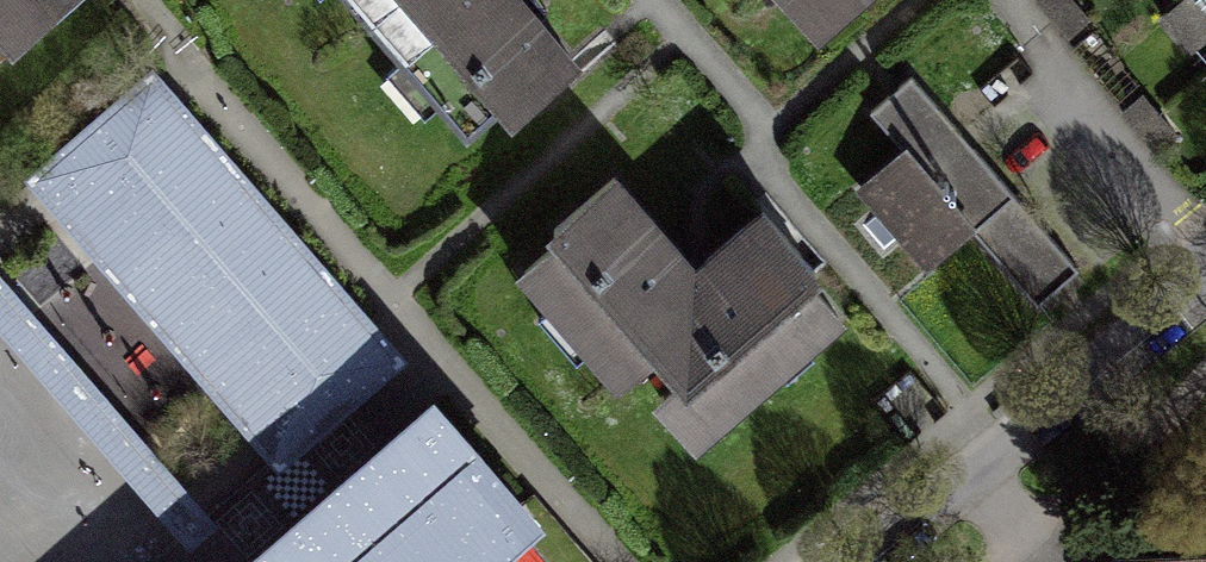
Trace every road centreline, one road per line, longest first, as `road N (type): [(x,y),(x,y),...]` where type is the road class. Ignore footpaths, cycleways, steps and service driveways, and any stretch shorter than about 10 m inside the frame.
road 1 (residential): [(1205,278),(861,561)]

